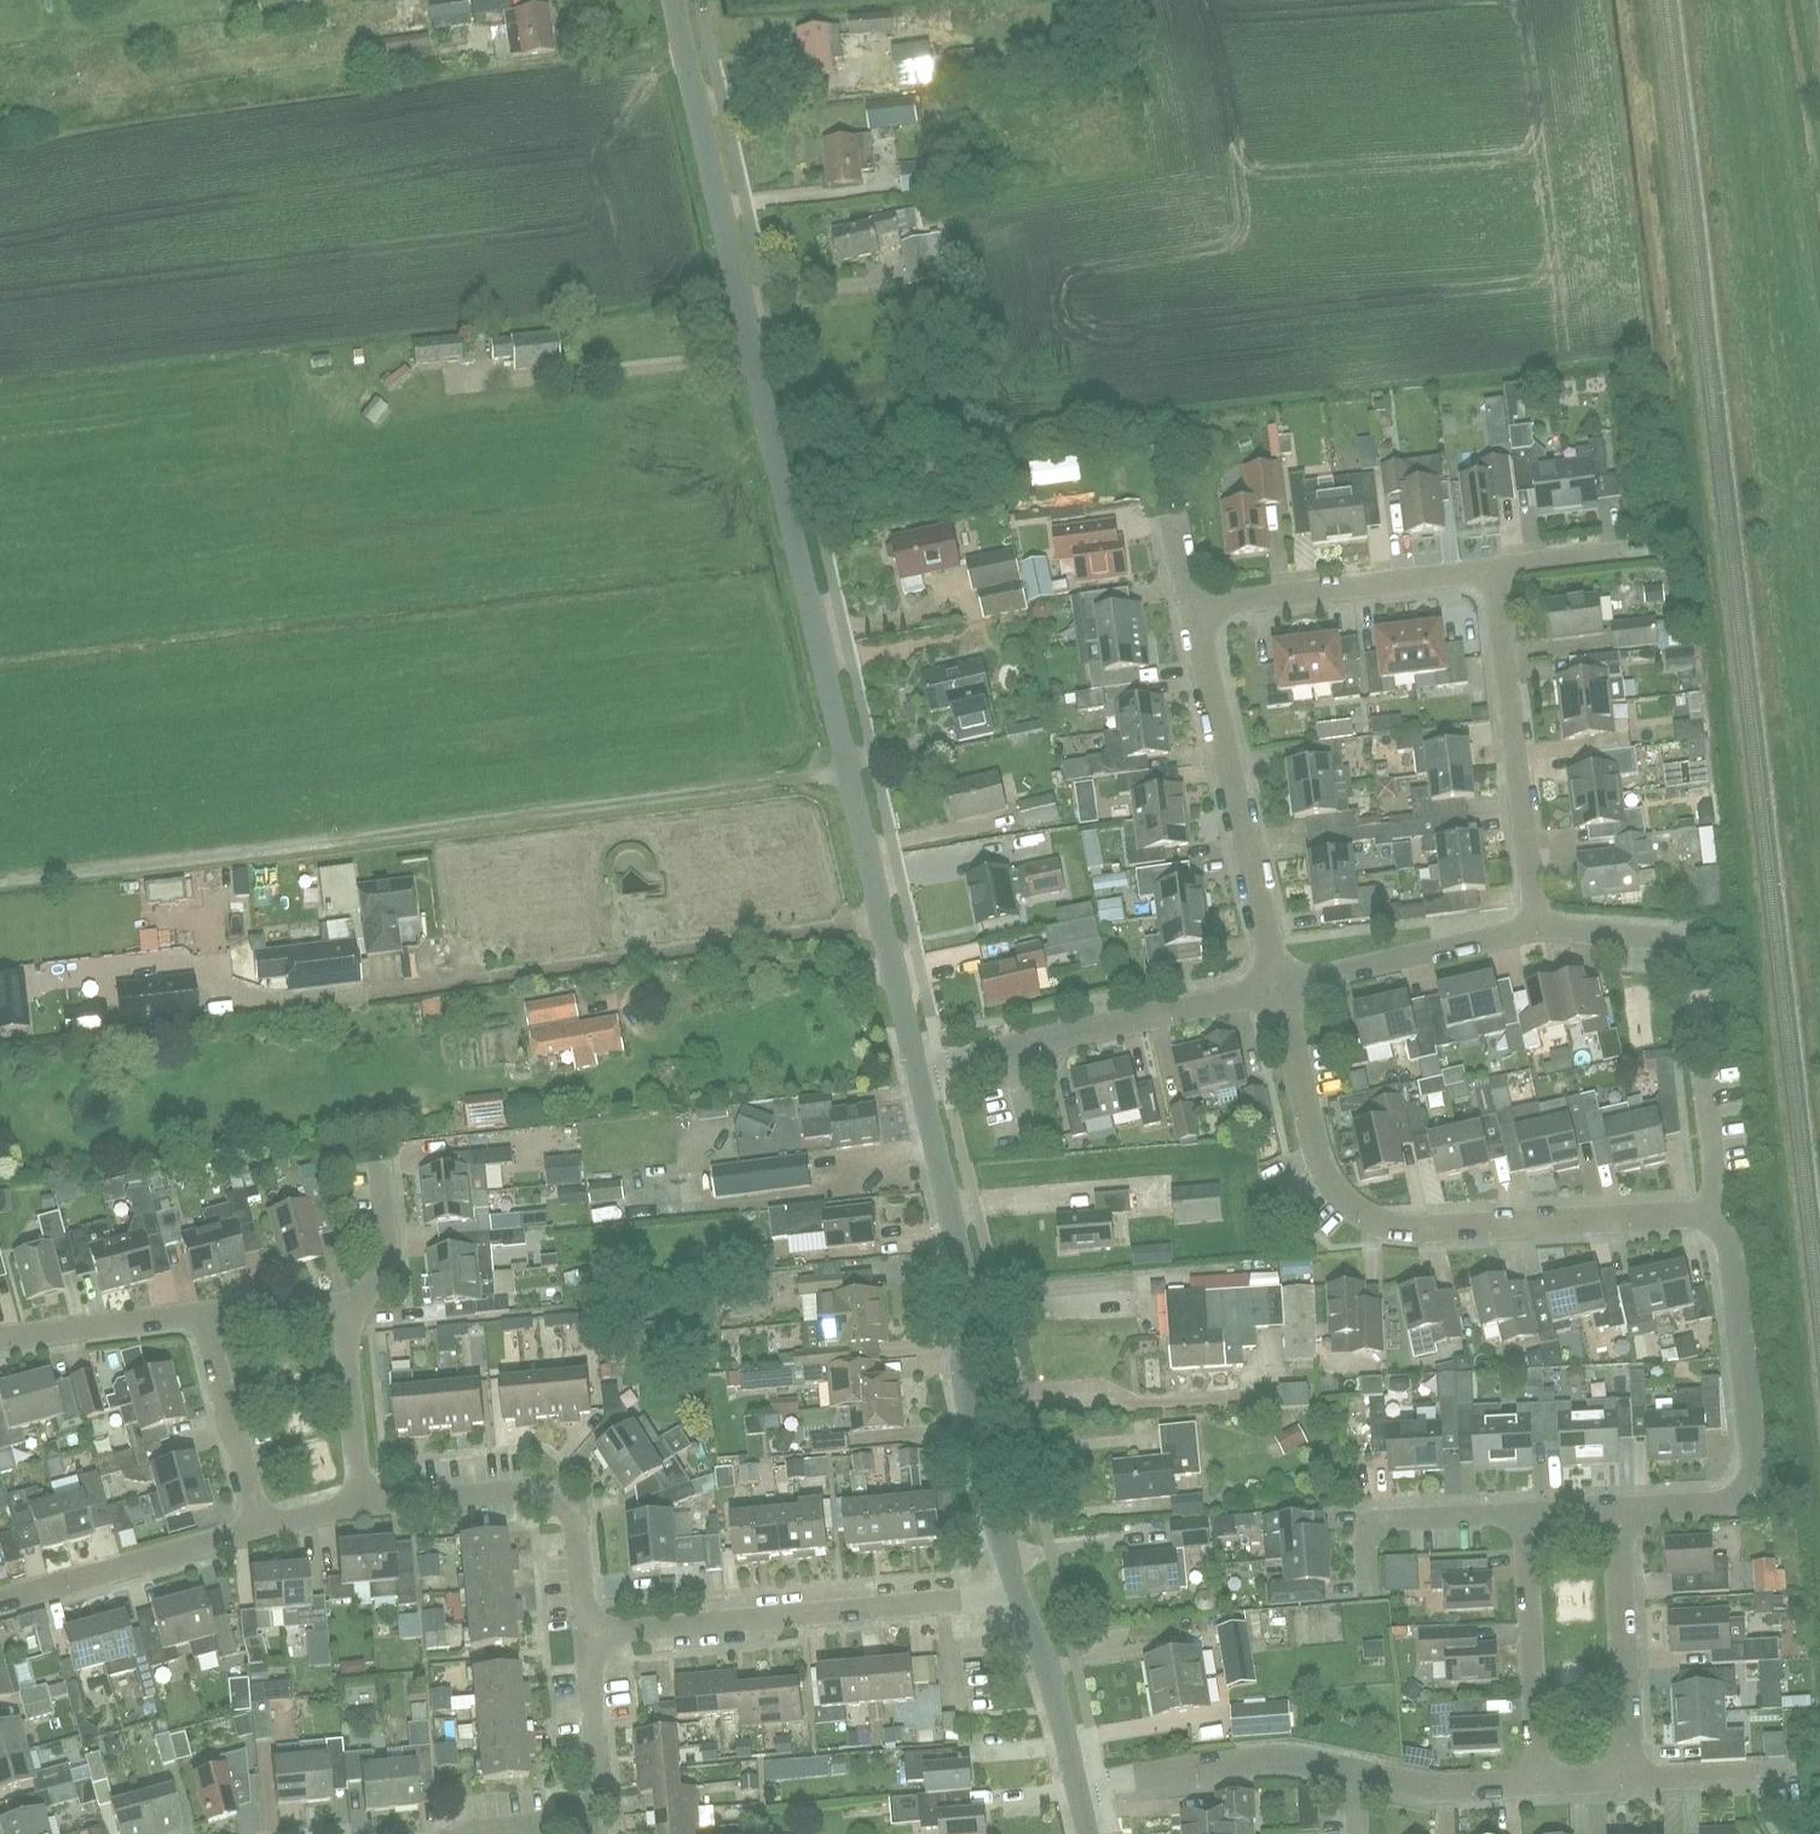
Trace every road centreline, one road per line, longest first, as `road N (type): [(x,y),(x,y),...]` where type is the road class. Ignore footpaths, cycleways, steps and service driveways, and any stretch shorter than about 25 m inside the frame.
road 1 (unclassified): [(850,772),(0,886)]
road 2 (unclassified): [(850,772),(679,0)]
road 3 (residential): [(1701,1223),(1658,1212),(1461,1221),(1365,1206),(1328,1169),(1279,976)]
road 4 (residential): [(585,1635),(1019,1599)]
road 5 (residential): [(1636,1503),(1719,1502),(1738,1491),(1757,1431),(1735,1270),(1717,1233),(1701,1223)]
road 6 (residential): [(1279,976),(1191,601)]
road 7 (residential): [(921,1068),(1279,976)]
road 8 (residential): [(1528,929),(1503,569)]
road 9 (residential): [(585,1635),(575,1520),(552,1493),(361,1504)]
road 10 (residential): [(1191,601),(1503,569)]
road 11 (residential): [(462,1833),(585,1814),(597,1764),(585,1635)]
road 12 (unclassified): [(921,1068),(850,772)]
road 13 (unclassified): [(1019,1599),(985,1503),(967,1395),(974,1308)]
road 14 (residential): [(1542,1785),(1535,1505)]
road 15 (residential): [(1634,1783),(1636,1503)]
road 16 (residential): [(1078,1790),(1280,1759),(1348,1766)]
road 17 (residential): [(262,1528),(0,1599)]
road 18 (residential): [(1279,976),(1528,929)]
road 19 (unclassified): [(974,1308),(921,1068)]
road 20 (residential): [(262,1528),(207,1317)]
road 21 (residential): [(0,1339),(207,1317)]
road 22 (residential): [(1378,1572),(1384,1524),(1400,1513),(1535,1505)]
road 23 (residential): [(361,1504),(348,1302)]
road 24 (unclassified): [(1078,1790),(1019,1599)]
road 25 (residential): [(1348,1766),(1427,1787),(1542,1785)]
road 26 (unclassified): [(974,1308),(1134,1299)]
road 27 (residential): [(1634,1783),(1792,1781)]
road 28 (residential): [(1683,938),(1528,929)]
road 29 (residential): [(348,1302),(387,1264),(378,1164)]
road 30 (residential): [(207,1317),(348,1302)]
road 31 (residential): [(1701,1223),(1710,1169),(1708,1082)]
road 32 (residential): [(1503,569),(1634,556)]

